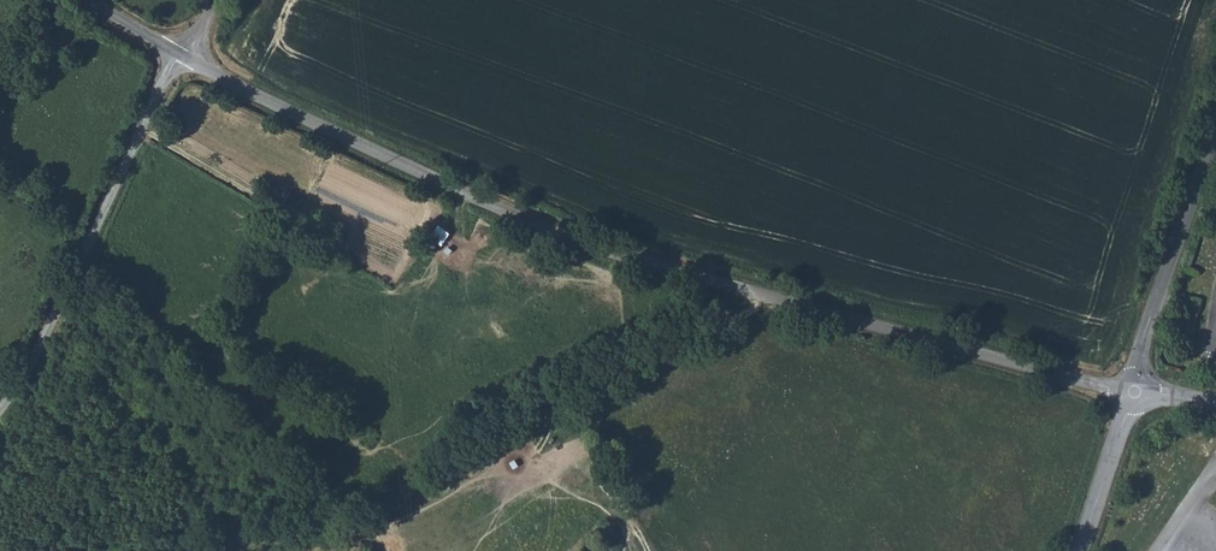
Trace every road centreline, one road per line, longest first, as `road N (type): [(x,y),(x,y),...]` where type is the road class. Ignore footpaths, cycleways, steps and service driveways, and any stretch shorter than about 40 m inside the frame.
road 1 (unclassified): [(1136,389),(1106,387),(594,247),(182,58)]
road 2 (unclassified): [(0,412),(50,326),(162,82),(182,58)]
road 3 (unclassified): [(1215,137),(1141,339),(1136,389)]
road 4 (unclassified): [(1136,389),(1079,550)]

